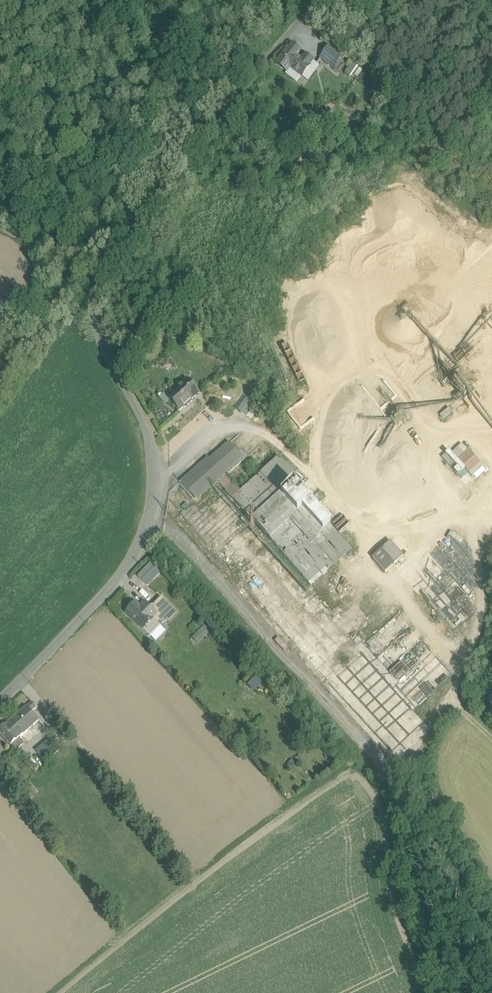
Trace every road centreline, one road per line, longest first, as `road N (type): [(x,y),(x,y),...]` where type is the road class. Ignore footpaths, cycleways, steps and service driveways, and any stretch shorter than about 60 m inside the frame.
road 1 (unclassified): [(0,701),(118,582),(153,528),(155,455),(98,337),(91,309),(99,278),(315,0)]
road 2 (track): [(421,465),(469,533),(482,602),(464,666),(420,744)]
road 3 (track): [(420,744),(255,564)]
road 4 (track): [(336,499),(365,539),(367,560),(464,666)]

